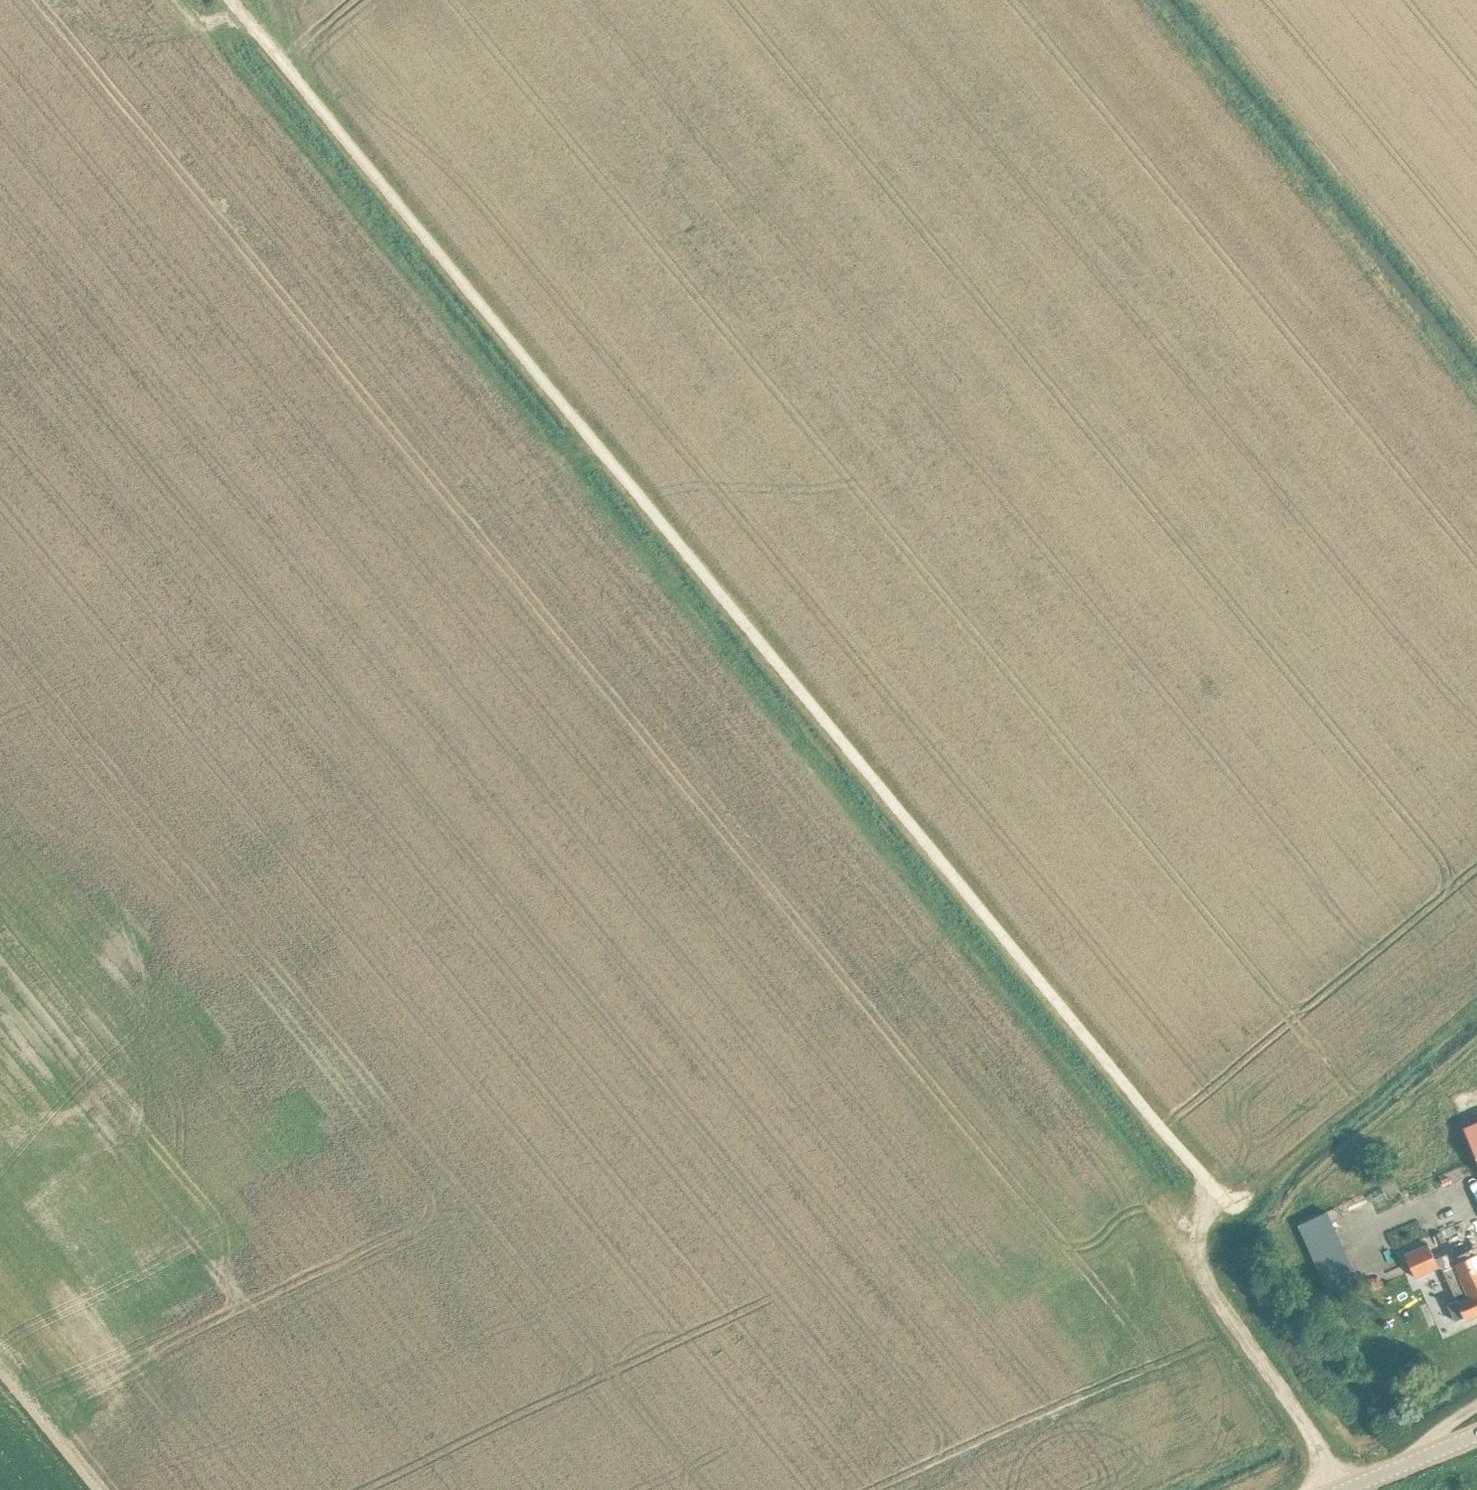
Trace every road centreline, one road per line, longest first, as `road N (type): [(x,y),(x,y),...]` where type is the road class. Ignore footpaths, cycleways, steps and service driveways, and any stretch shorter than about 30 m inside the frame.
road 1 (tertiary): [(1362,1489),(1476,1440)]

